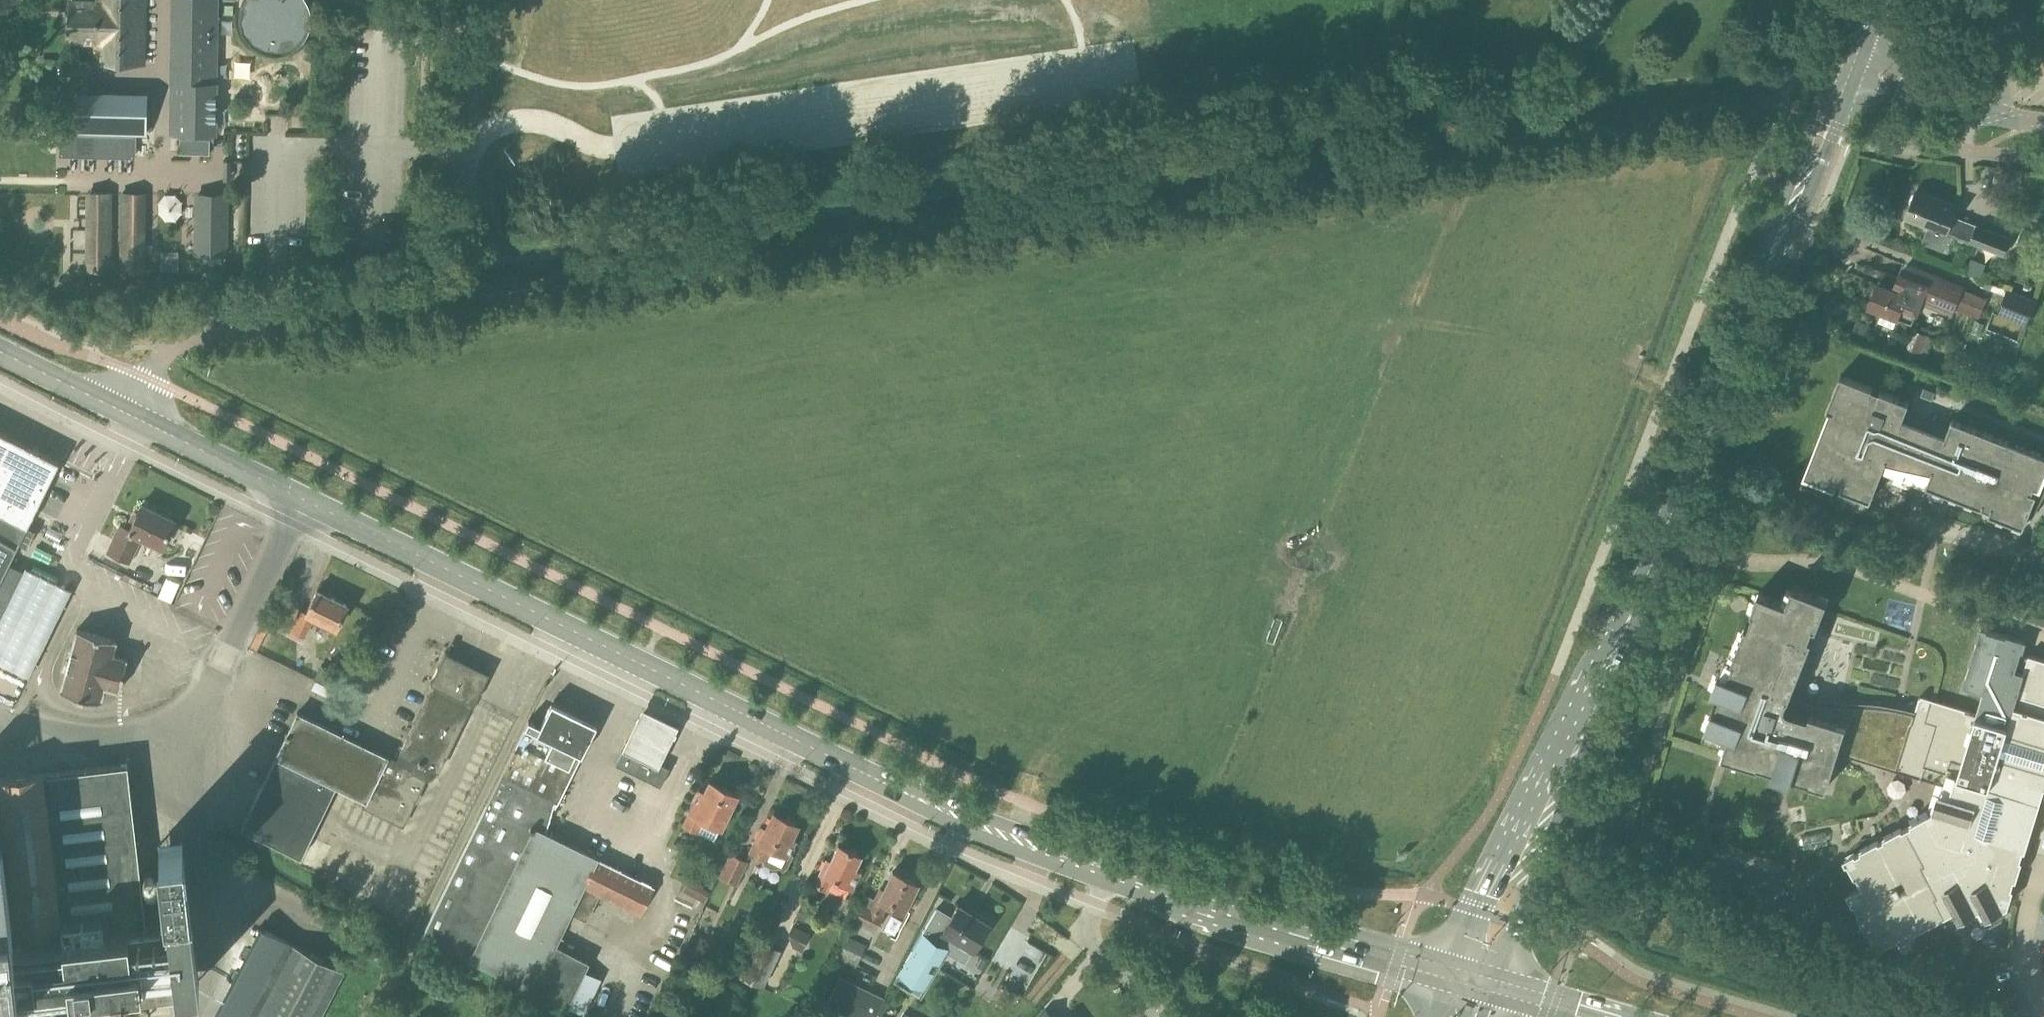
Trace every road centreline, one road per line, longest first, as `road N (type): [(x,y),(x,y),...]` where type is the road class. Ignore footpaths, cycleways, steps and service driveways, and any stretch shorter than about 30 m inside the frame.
road 1 (secondary): [(133,418),(905,793),(1111,875)]
road 2 (secondary): [(1663,537),(1850,67)]
road 3 (secondary): [(1625,629),(1474,909),(1449,981)]
road 4 (secondary): [(1492,988),(1625,629)]
road 5 (residential): [(133,418),(164,355),(187,340),(469,299)]
road 6 (secondary): [(1111,875),(1375,965),(1449,981)]
road 7 (residential): [(2043,633),(1852,568),(1814,559),(1755,564),(1703,551)]
road 8 (residential): [(1850,67),(2043,123)]
road 9 (residential): [(1159,1016),(1088,932),(1111,875)]
road 10 (secondary): [(0,352),(133,418)]

